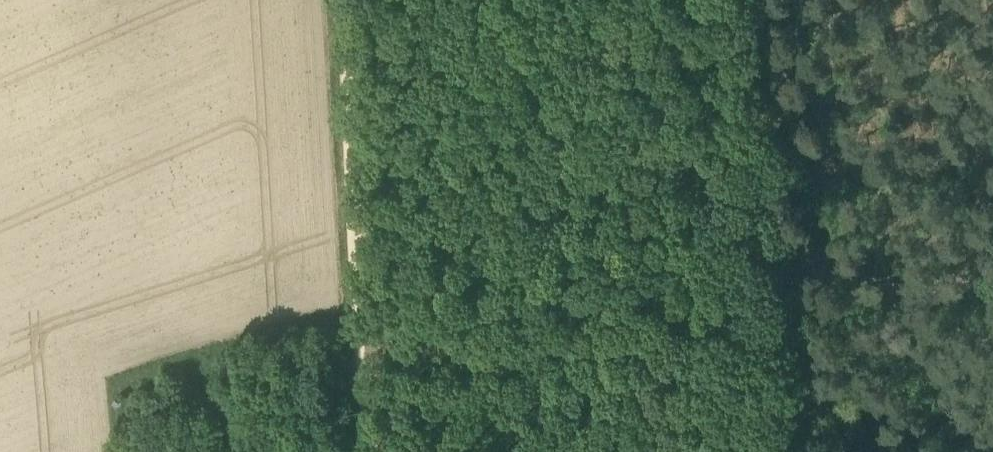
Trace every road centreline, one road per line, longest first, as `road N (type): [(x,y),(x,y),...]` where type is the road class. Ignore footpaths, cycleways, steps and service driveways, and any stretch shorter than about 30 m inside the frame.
road 1 (track): [(366,341),(826,274)]
road 2 (track): [(357,166),(366,341)]
road 3 (track): [(826,274),(992,250)]
road 4 (track): [(349,0),(357,166)]

